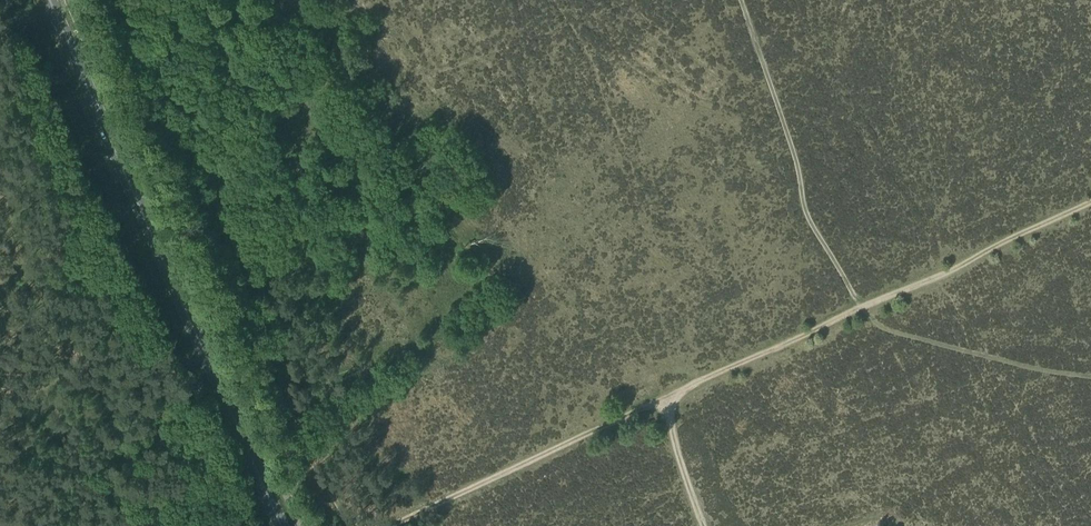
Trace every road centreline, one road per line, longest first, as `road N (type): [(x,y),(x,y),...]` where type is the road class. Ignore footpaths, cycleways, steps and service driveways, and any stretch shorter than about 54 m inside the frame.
road 1 (primary): [(281,525),(51,0)]
road 2 (track): [(740,0),(793,152),(805,212),(863,311)]
road 3 (track): [(391,525),(664,399)]
road 4 (track): [(863,311),(1090,202)]
road 5 (track): [(1090,378),(883,331),(863,311)]
road 6 (track): [(664,399),(863,311)]
road 7 (track): [(702,525),(664,399)]

